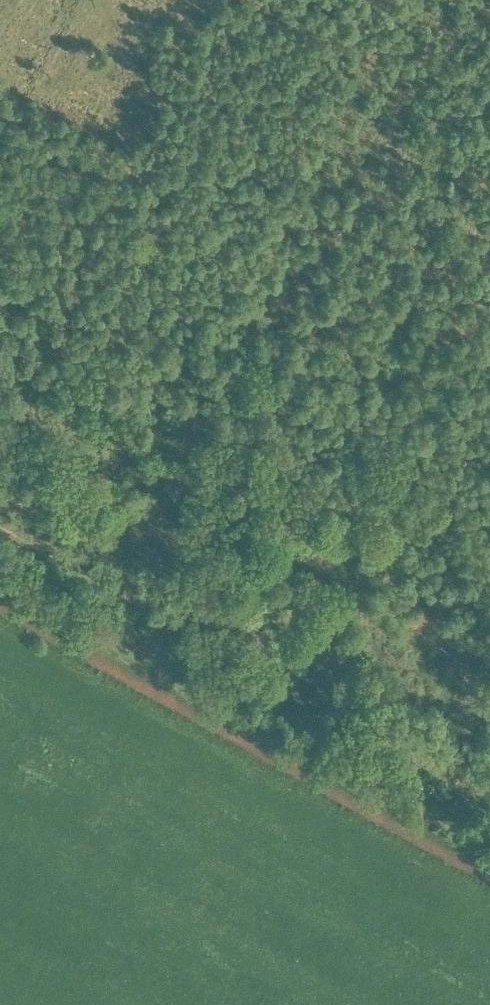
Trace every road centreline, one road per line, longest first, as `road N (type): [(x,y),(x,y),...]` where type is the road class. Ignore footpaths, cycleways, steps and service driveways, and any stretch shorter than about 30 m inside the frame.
road 1 (track): [(0,585),(489,858)]

